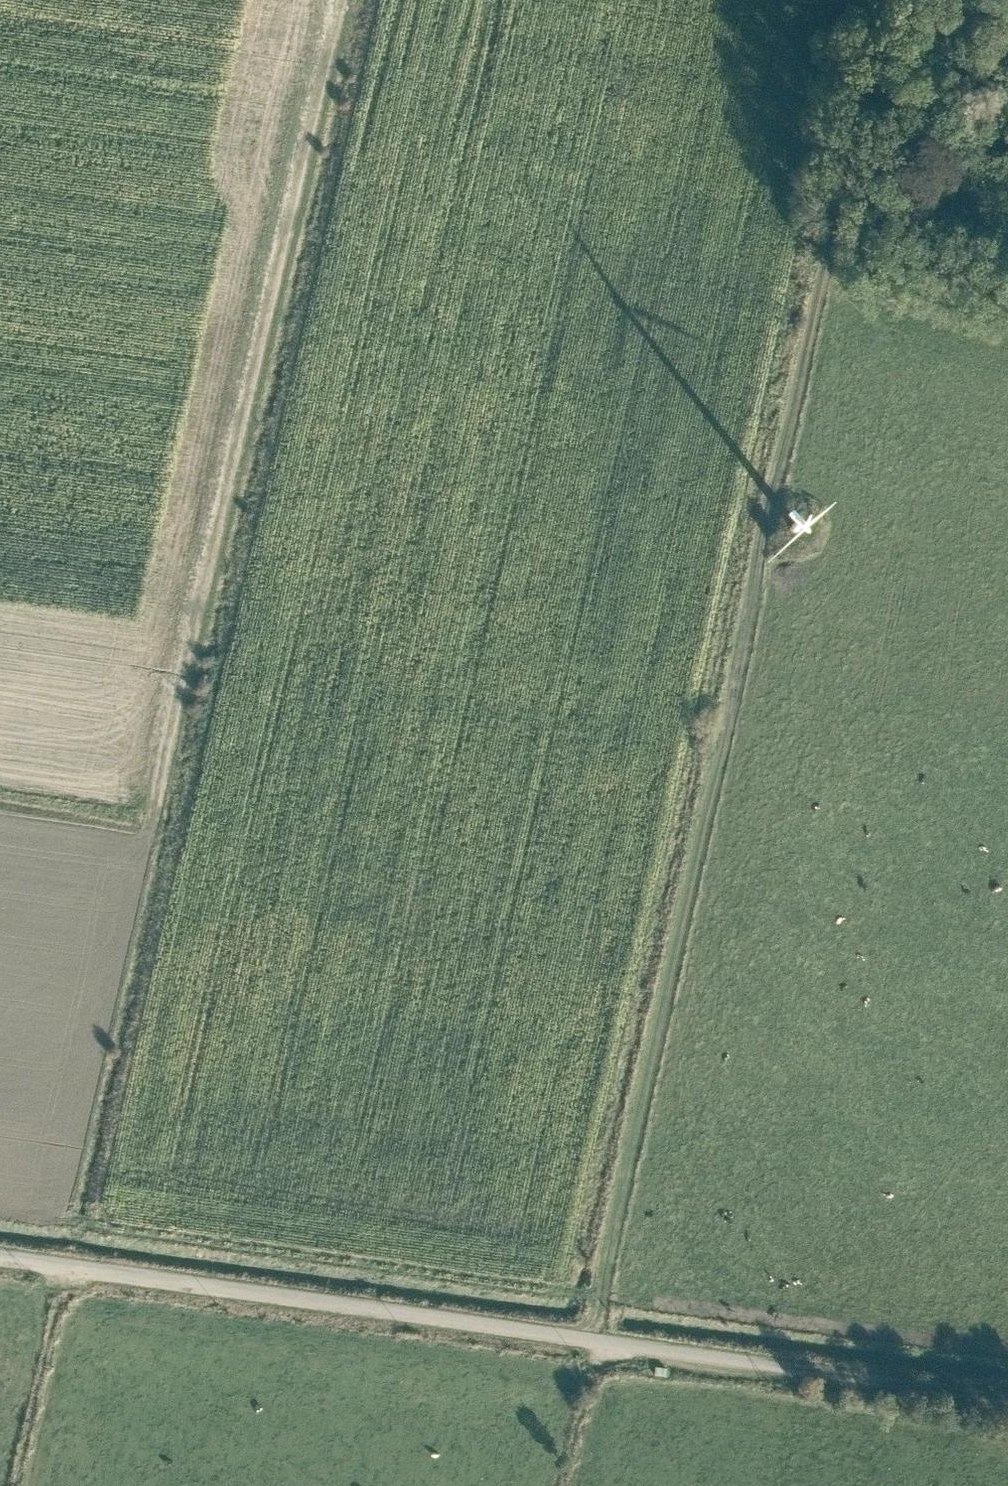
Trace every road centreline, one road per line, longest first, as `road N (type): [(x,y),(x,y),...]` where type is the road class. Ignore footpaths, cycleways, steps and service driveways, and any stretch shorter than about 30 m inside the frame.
road 1 (track): [(599,1326),(867,0)]
road 2 (unclassified): [(0,1250),(599,1326),(1007,1390)]

